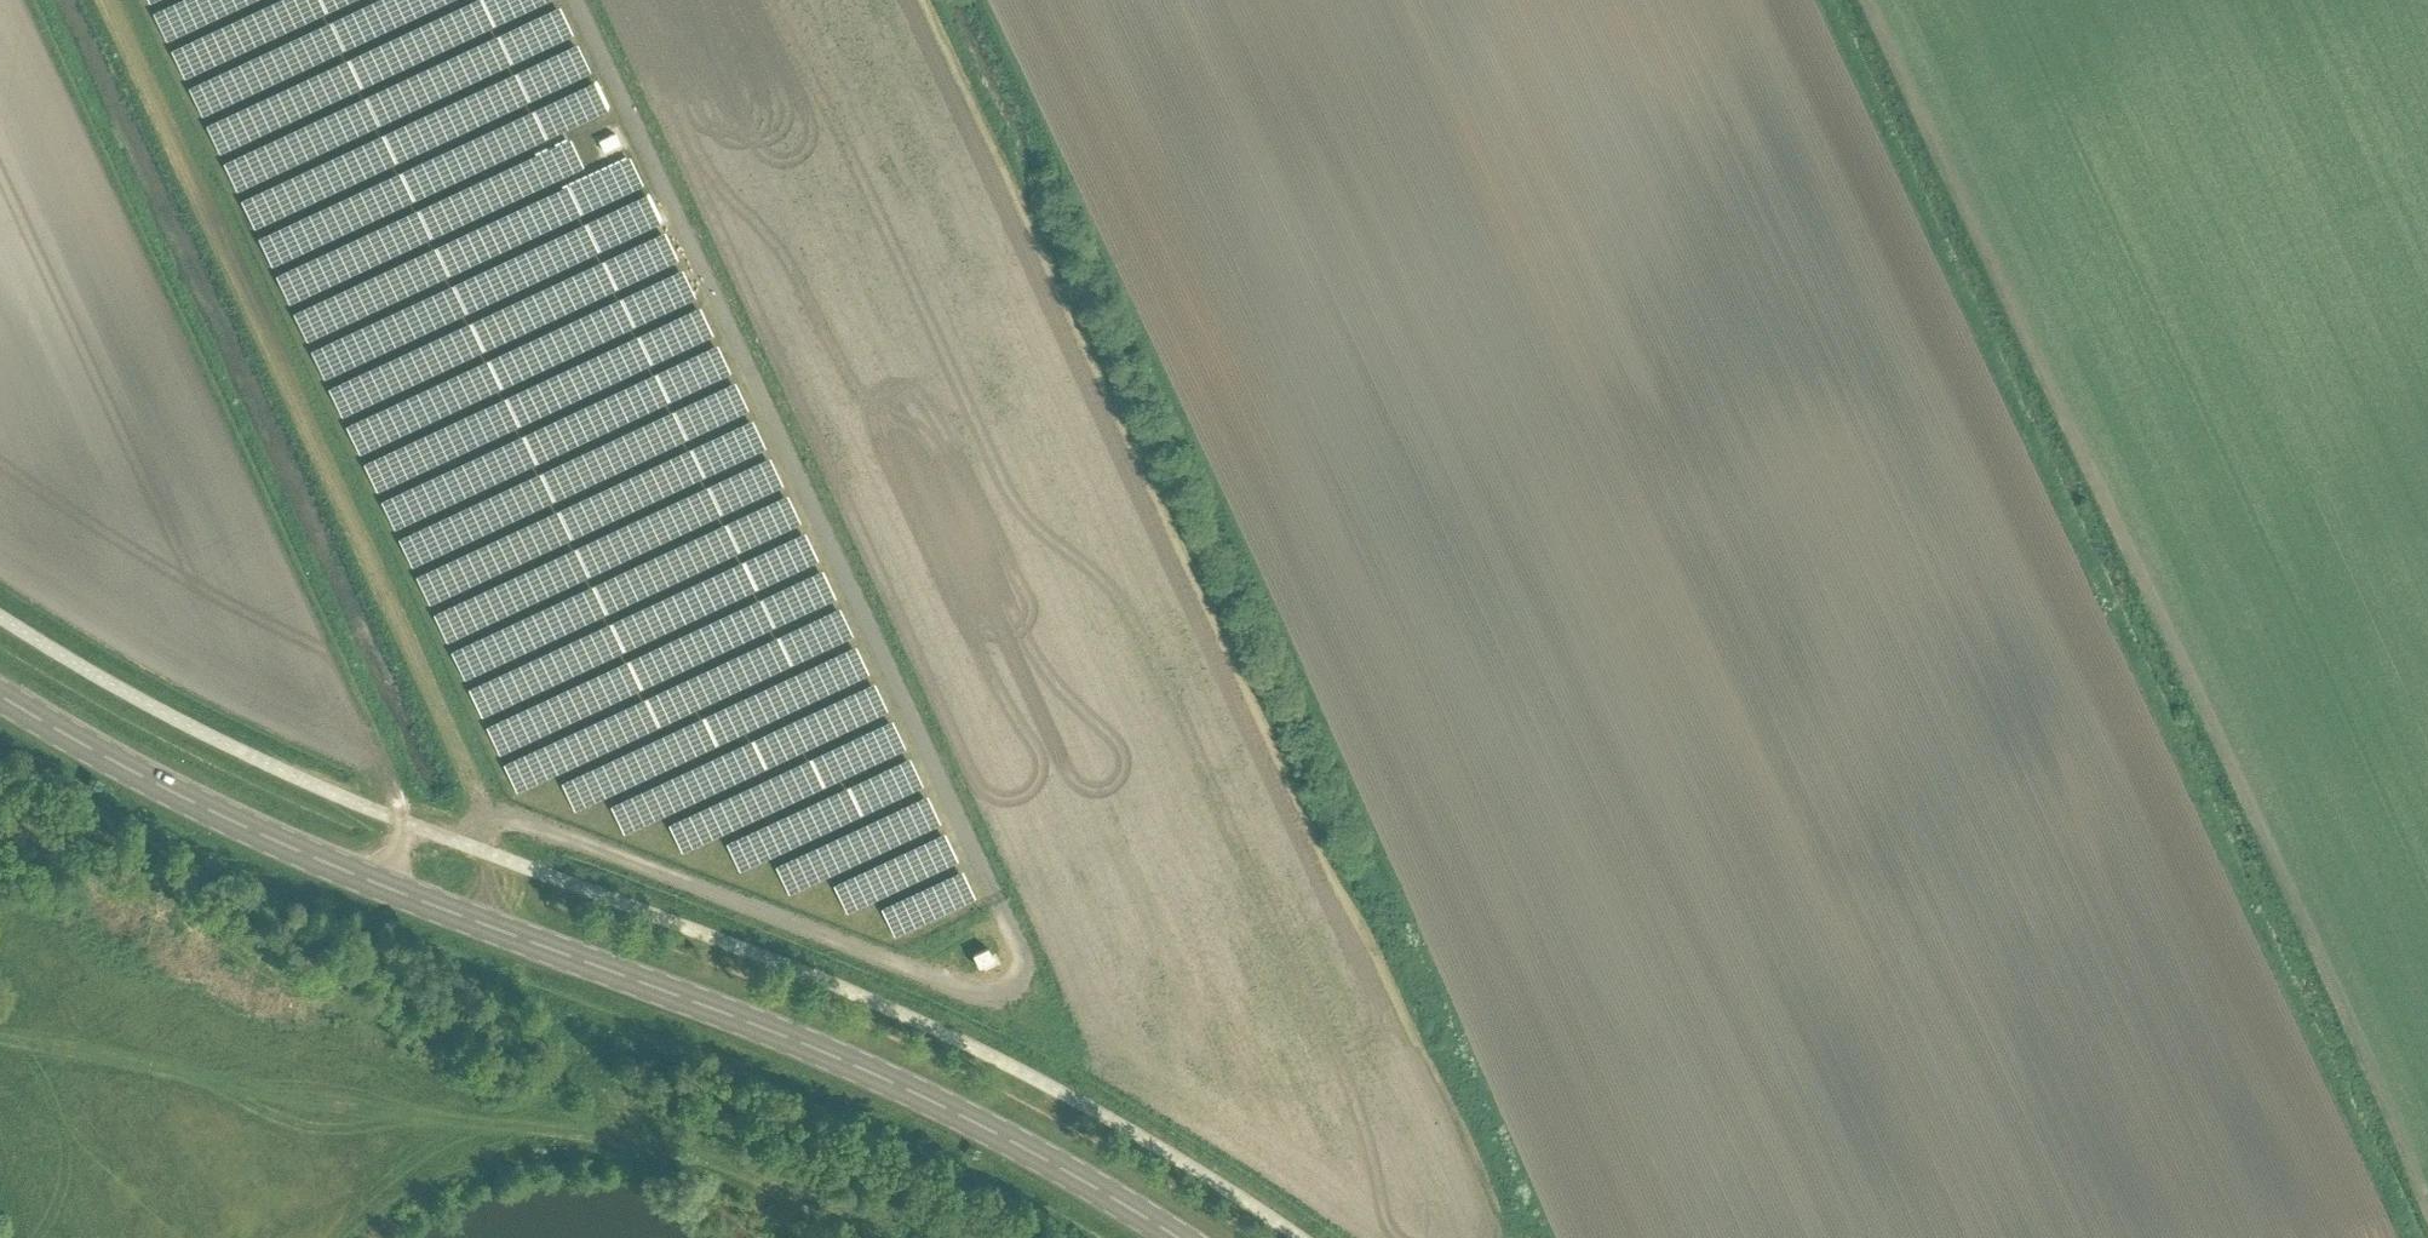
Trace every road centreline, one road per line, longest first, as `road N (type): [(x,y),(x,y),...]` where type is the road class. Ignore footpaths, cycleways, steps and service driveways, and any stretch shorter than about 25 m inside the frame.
road 1 (primary): [(1181,1237),(1049,1157),(933,1099),(345,868),(146,778),(0,691)]

